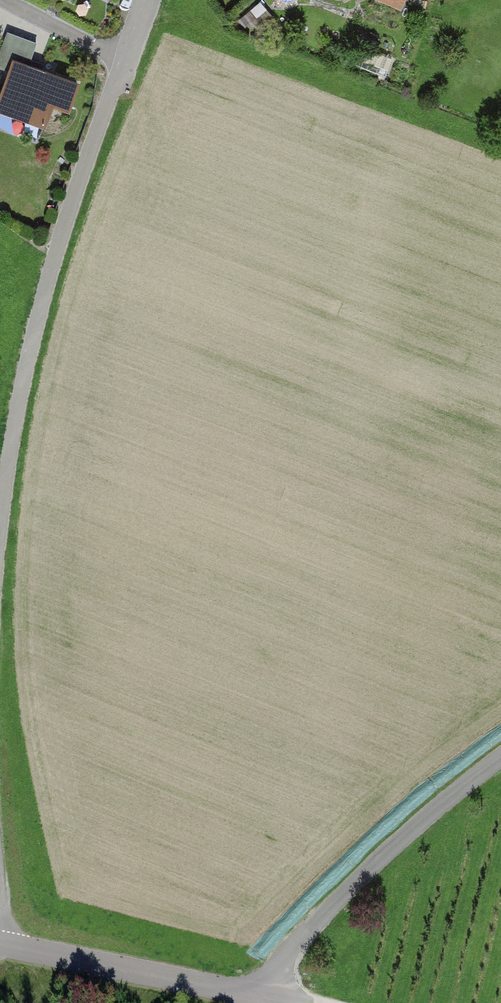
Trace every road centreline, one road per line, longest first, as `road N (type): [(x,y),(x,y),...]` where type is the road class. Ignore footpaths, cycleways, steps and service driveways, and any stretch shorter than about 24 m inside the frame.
road 1 (residential): [(0,553),(24,369),(121,61)]
road 2 (residential): [(500,754),(357,875),(302,931),(260,990)]
road 3 (residential): [(0,943),(260,990)]
road 4 (residential): [(121,61),(0,0)]

